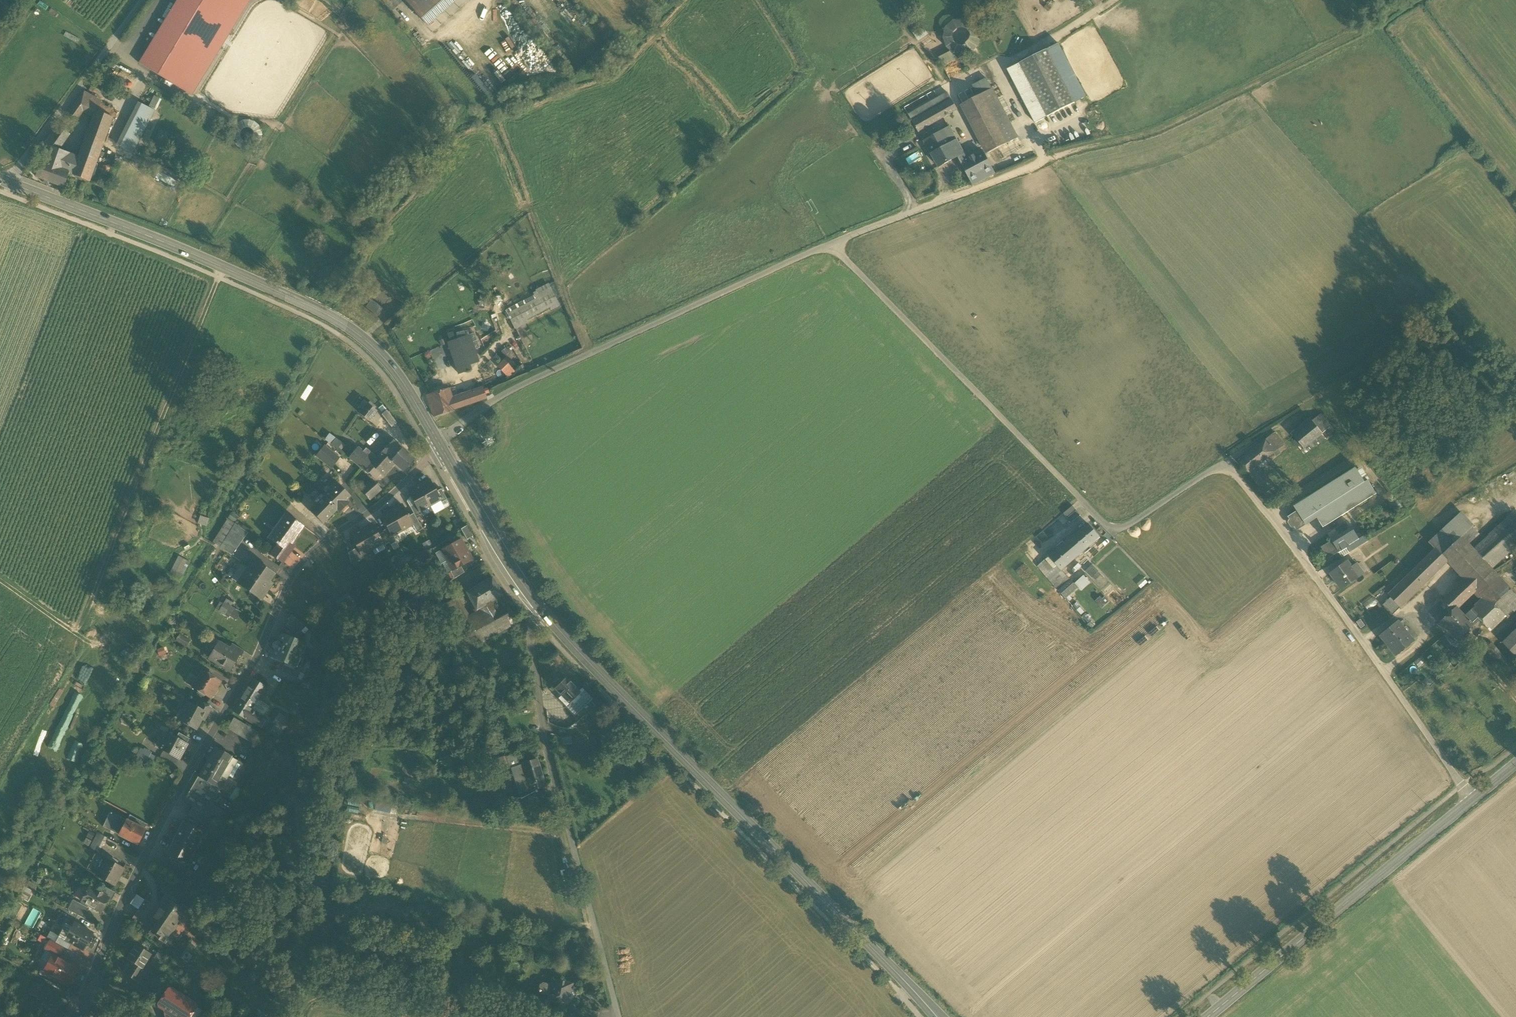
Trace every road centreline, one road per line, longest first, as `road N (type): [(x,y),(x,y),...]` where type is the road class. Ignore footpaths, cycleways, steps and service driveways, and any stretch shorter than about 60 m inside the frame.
road 1 (residential): [(832,244),(1114,532),(1225,462),(1475,799)]
road 2 (residential): [(76,1016),(157,829),(256,659),(288,584),(312,552),(373,511),(440,445)]
road 3 (secondary): [(937,1016),(531,596)]
road 4 (secondary): [(440,445),(392,372),(344,325),(180,249),(10,183)]
road 5 (track): [(0,582),(80,638),(222,267)]
road 6 (track): [(977,189),(1046,159),(1153,132),(1406,0)]
road 7 (residential): [(440,445),(512,390),(832,244)]
road 8 (residential): [(618,1016),(546,749),(531,596)]
road 9 (secondary): [(1207,1016),(1475,799)]
road 10 (unclassified): [(10,183),(142,0)]
road 11 (secondary): [(531,596),(440,445)]
road 12 (residential): [(832,244),(977,189)]

